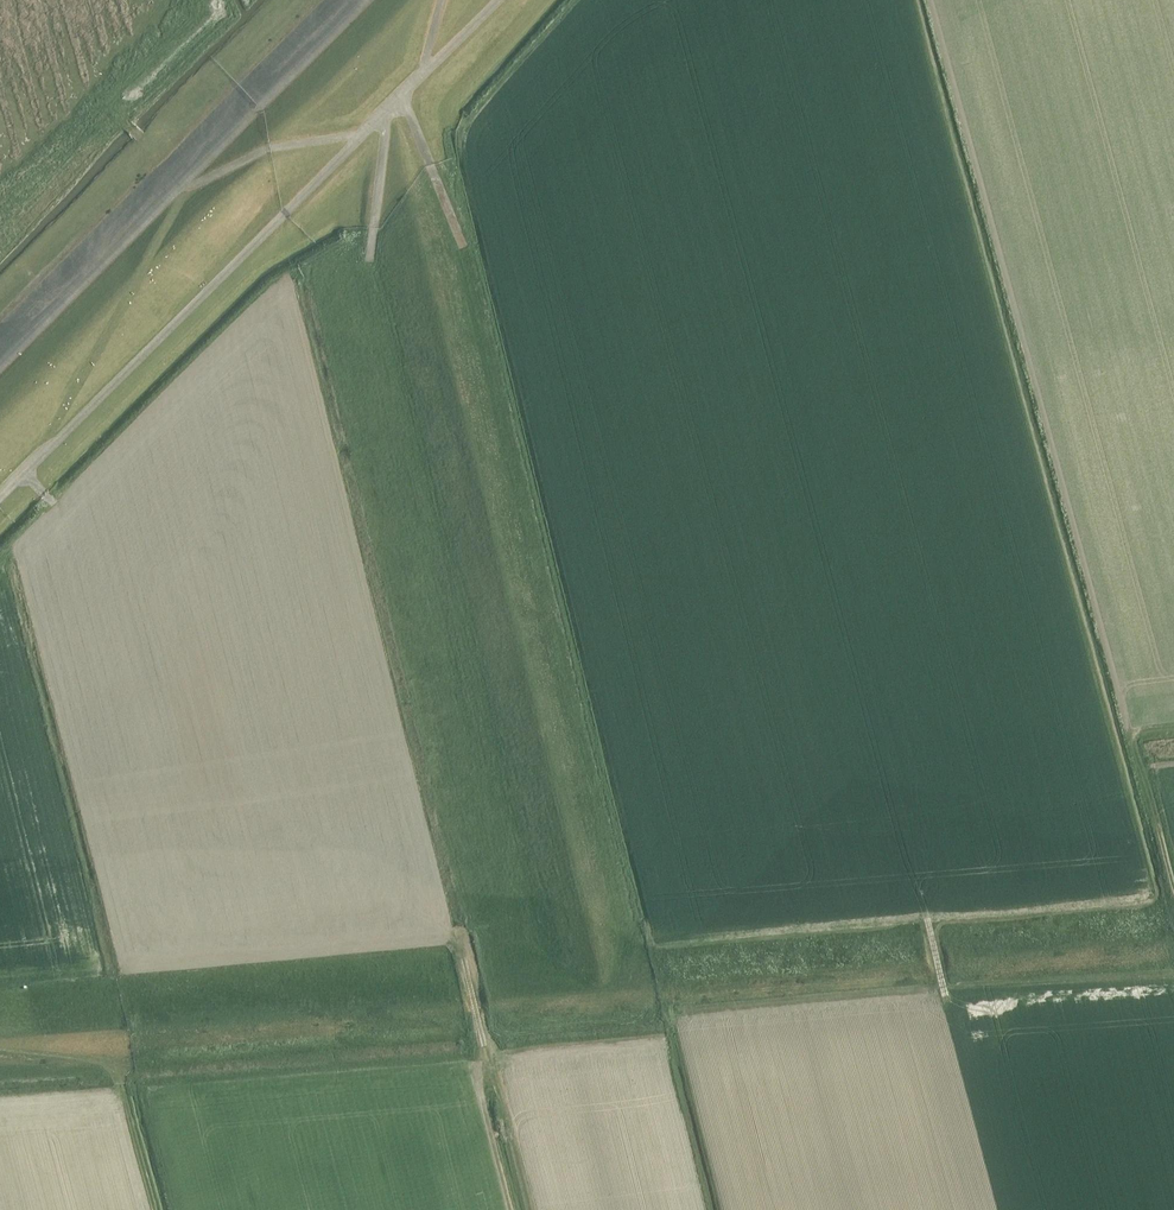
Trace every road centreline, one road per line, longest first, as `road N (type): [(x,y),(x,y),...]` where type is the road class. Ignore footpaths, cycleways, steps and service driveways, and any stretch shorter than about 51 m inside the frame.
road 1 (track): [(27,469),(184,182)]

